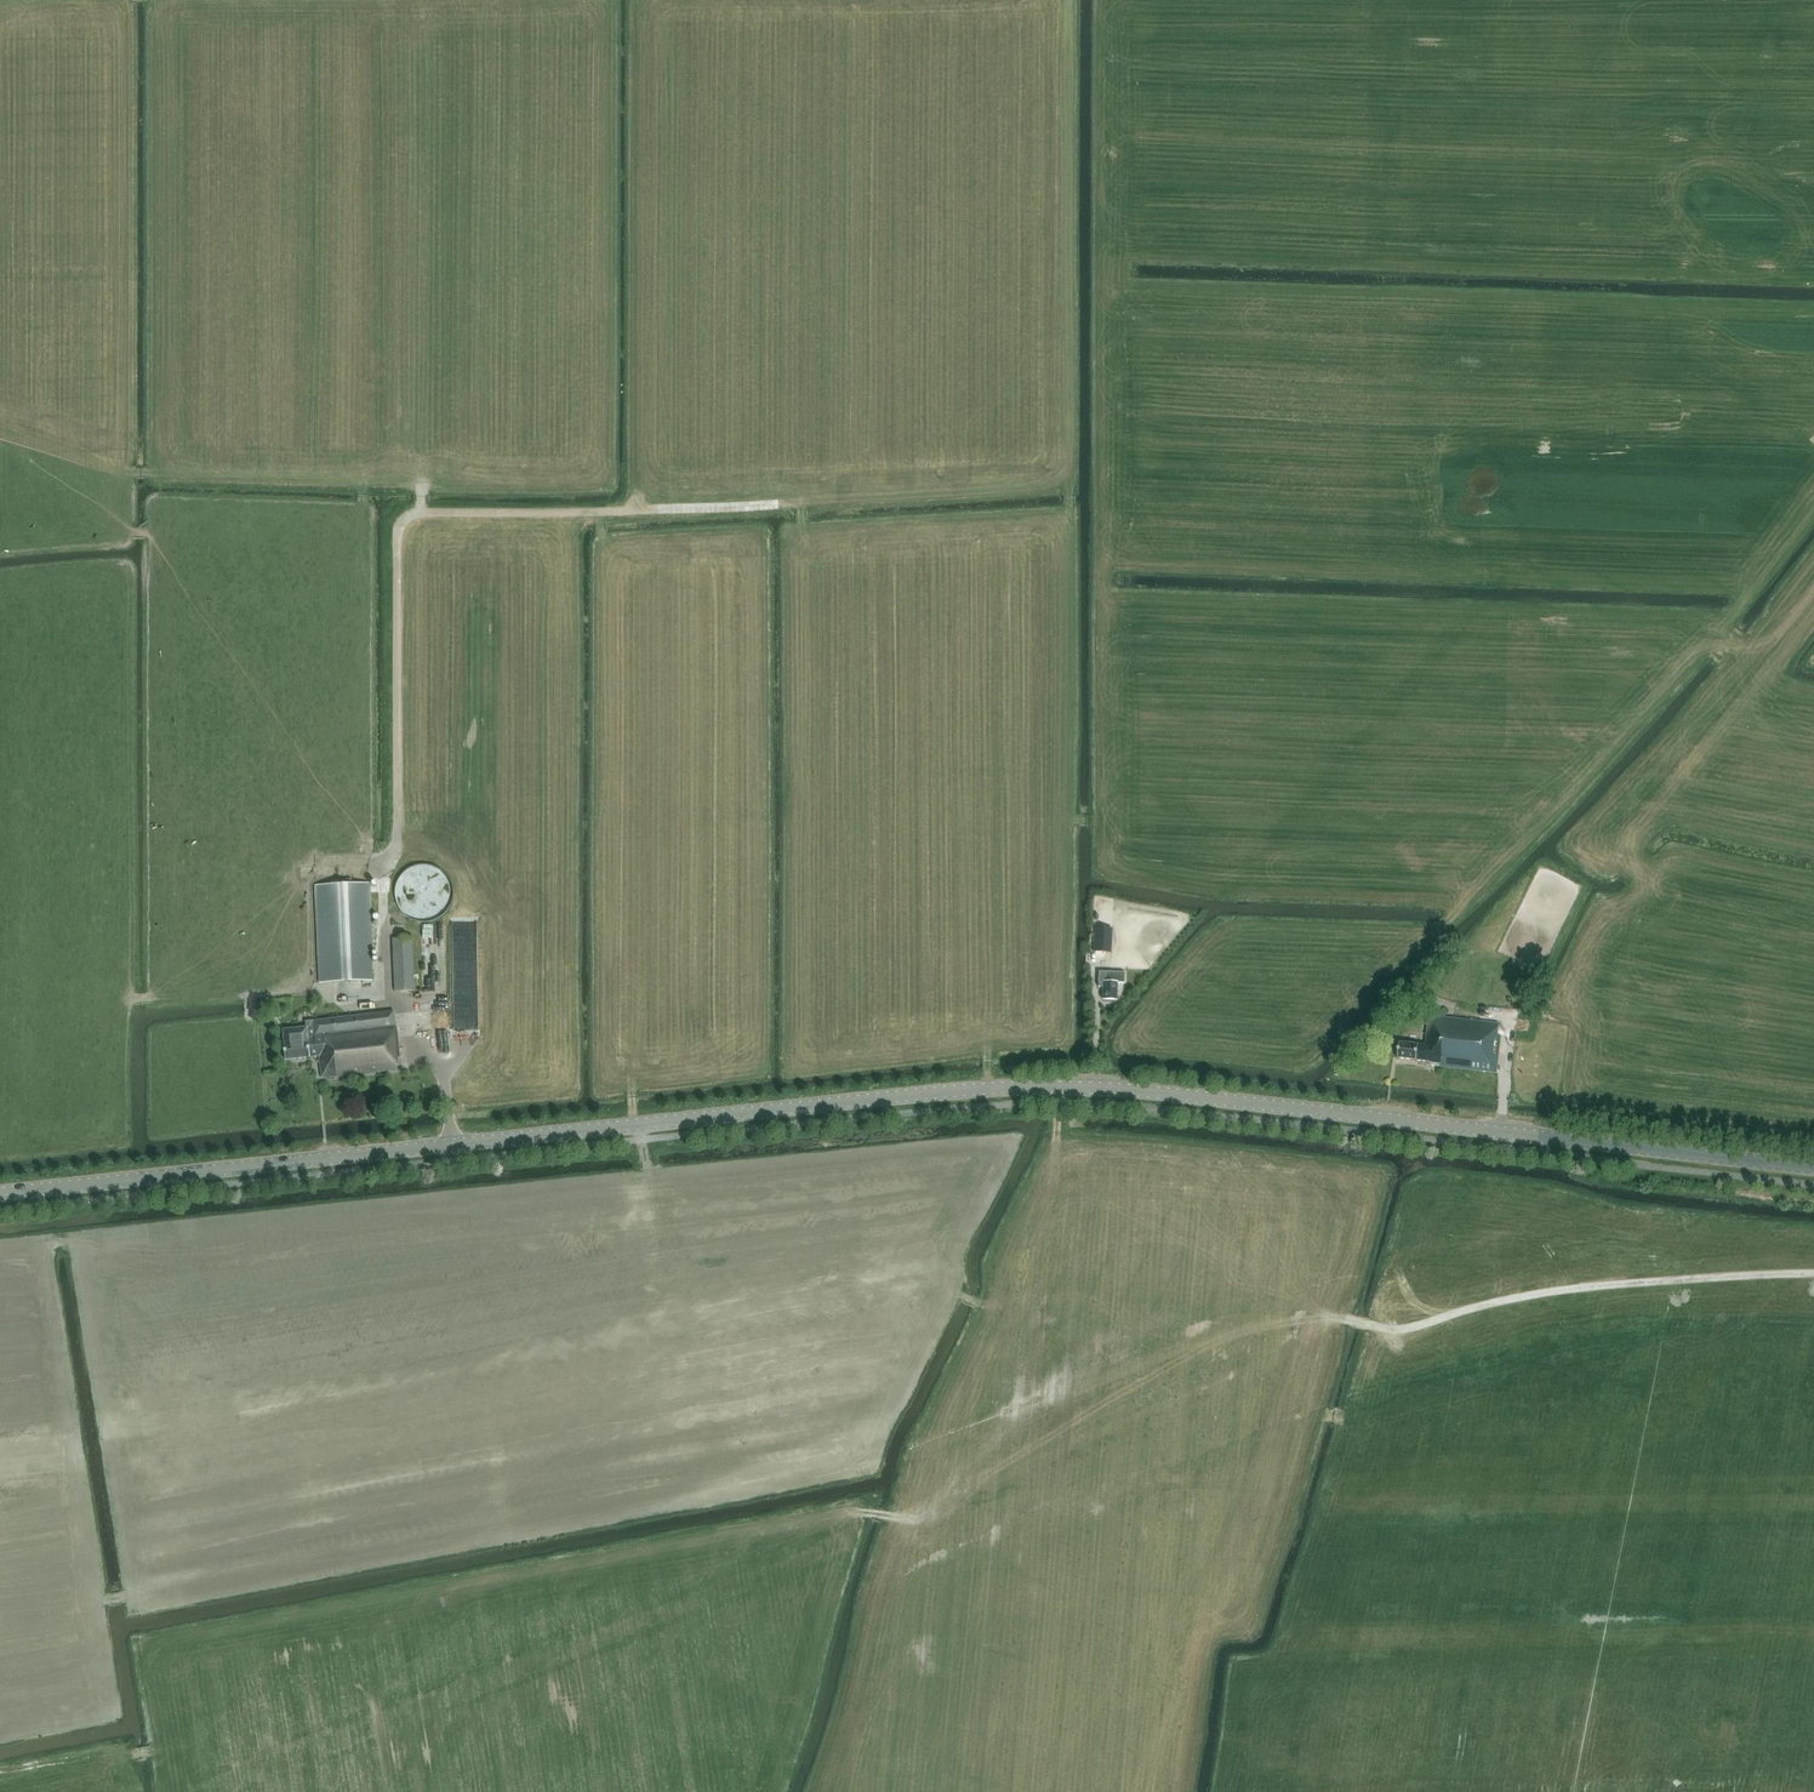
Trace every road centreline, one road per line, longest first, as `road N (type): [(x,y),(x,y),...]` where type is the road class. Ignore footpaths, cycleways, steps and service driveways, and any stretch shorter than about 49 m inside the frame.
road 1 (secondary): [(1813,1168),(1055,1087),(923,1094),(0,1193)]
road 2 (track): [(382,878),(395,848),(398,527),(411,515),(1014,493),(1047,488),(1058,476),(1068,463),(1070,0)]
road 3 (track): [(1813,1274),(1561,1290),(1403,1329),(1345,1318)]

